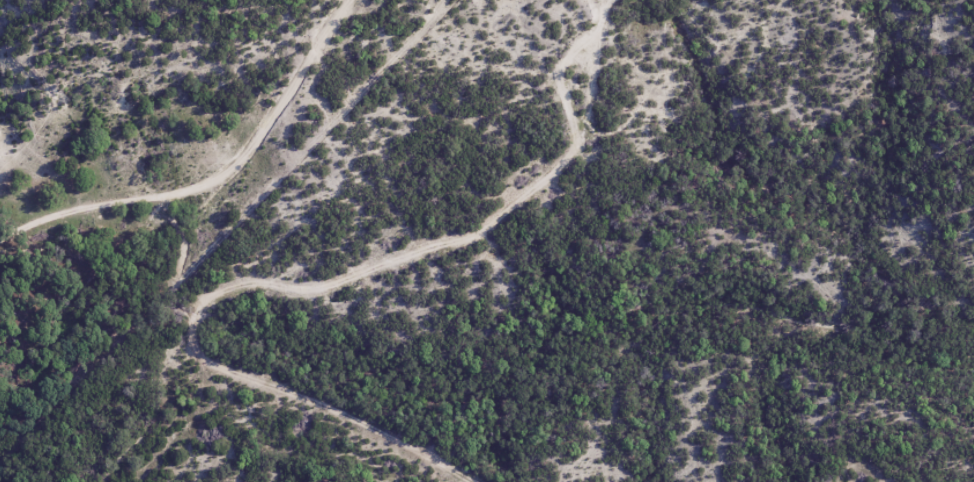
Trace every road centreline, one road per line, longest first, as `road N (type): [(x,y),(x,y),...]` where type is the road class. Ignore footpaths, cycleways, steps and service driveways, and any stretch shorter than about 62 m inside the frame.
road 1 (residential): [(0,254),(59,220),(199,200),(248,173),(289,127),(356,0)]
road 2 (residential): [(170,206),(192,235),(201,322),(215,350),(444,459),(473,481)]

